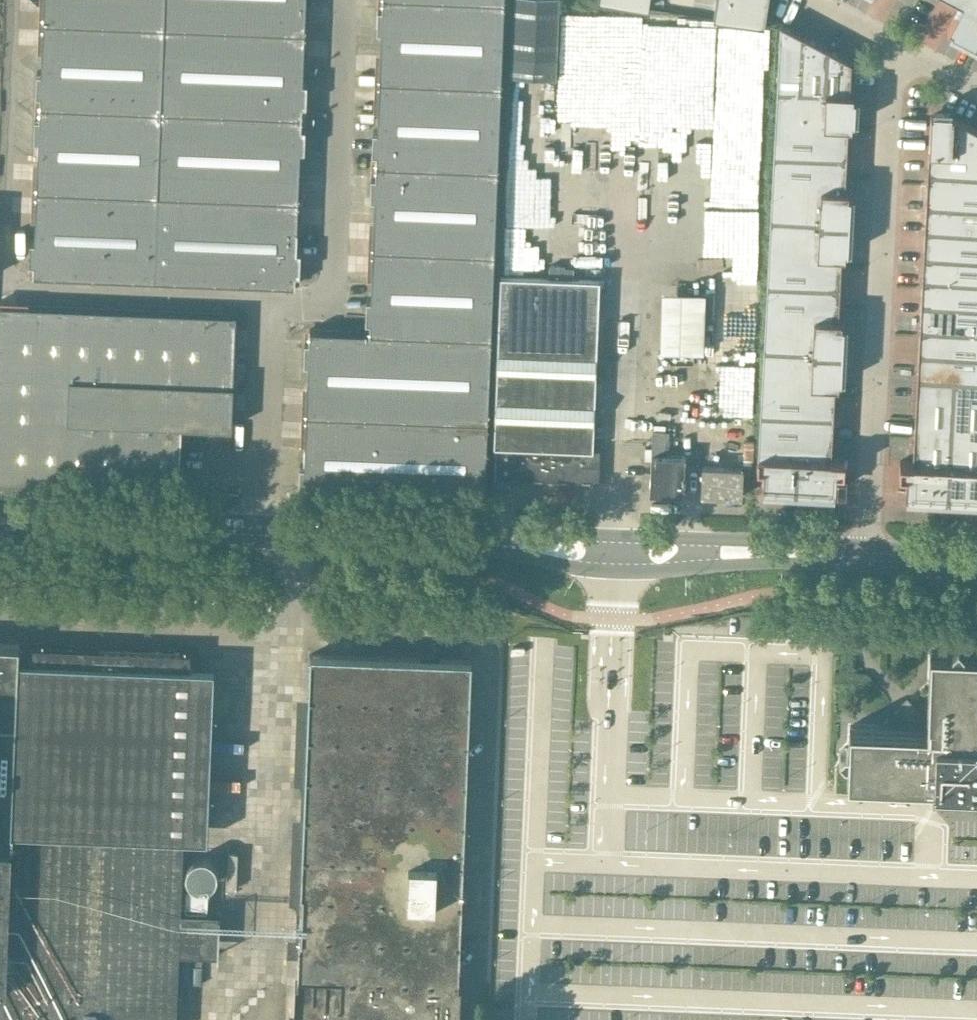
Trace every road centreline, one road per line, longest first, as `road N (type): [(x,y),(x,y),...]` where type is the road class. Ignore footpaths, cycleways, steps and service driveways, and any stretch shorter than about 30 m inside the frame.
road 1 (tertiary): [(871,556),(257,531)]
road 2 (residential): [(896,48),(871,556)]
road 3 (unclassified): [(264,297),(331,299),(341,0)]
road 4 (unclassified): [(13,0),(2,286),(71,289)]
road 5 (tertiary): [(257,531),(0,520)]
road 6 (unclassified): [(257,531),(264,297)]
road 7 (unclassified): [(71,289),(264,297)]

